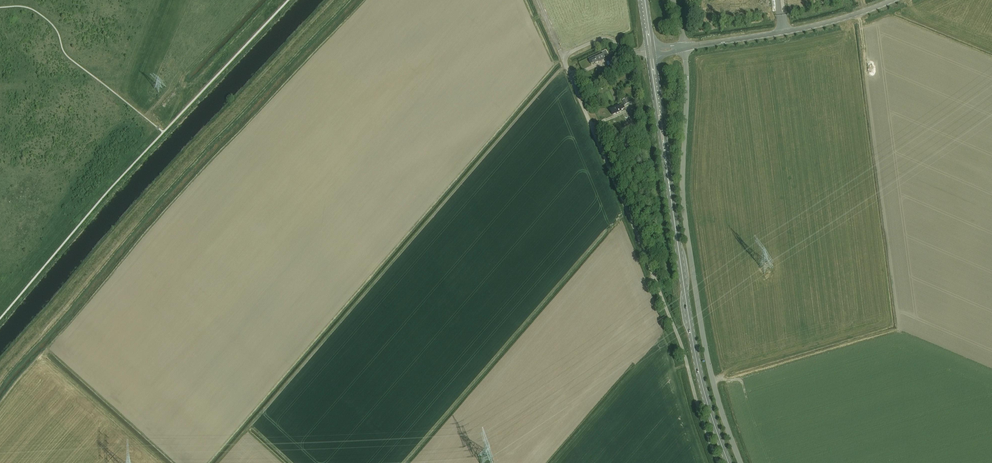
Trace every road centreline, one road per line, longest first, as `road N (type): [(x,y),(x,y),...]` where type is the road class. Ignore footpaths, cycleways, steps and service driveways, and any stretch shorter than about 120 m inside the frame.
road 1 (unclassified): [(718,462),(681,344),(562,56)]
road 2 (unclassified): [(741,462),(713,383),(686,226),(684,47)]
road 3 (primary): [(729,462),(699,372),(670,191)]
road 4 (tertiary): [(684,47),(805,28),(893,0)]
road 5 (primary): [(647,51),(670,191)]
road 6 (primary): [(670,191),(654,55)]

